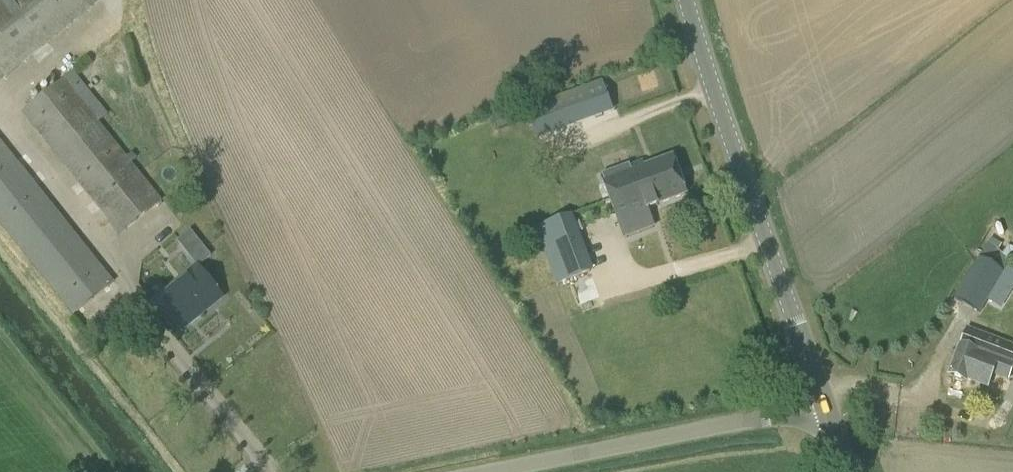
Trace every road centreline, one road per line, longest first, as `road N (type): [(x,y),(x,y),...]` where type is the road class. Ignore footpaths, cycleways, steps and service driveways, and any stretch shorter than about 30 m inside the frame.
road 1 (tertiary): [(824,402),(686,0)]
road 2 (unclassified): [(487,471),(824,402)]

